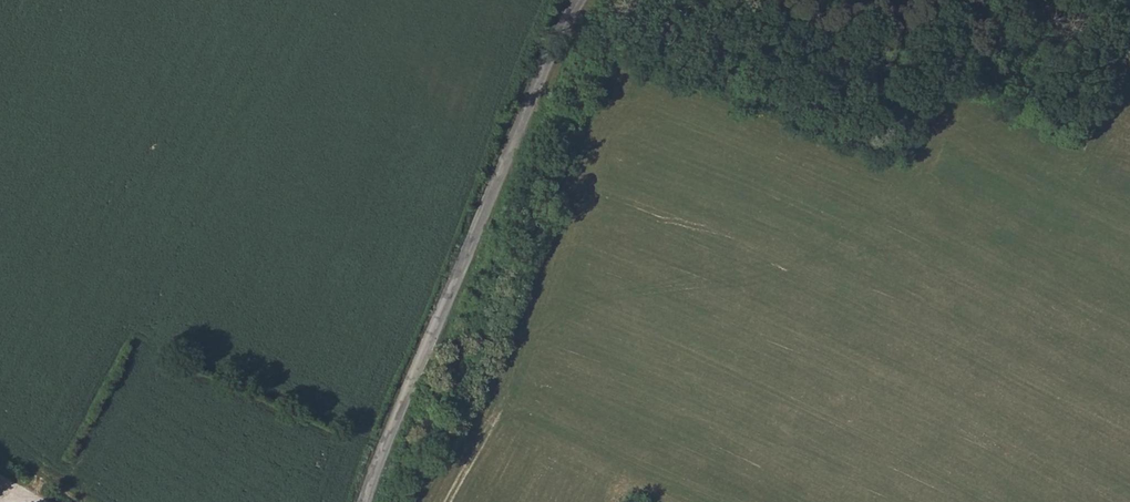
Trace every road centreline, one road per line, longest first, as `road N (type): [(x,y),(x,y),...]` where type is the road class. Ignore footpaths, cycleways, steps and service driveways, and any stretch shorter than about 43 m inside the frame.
road 1 (unclassified): [(367,501),(511,140),(586,0)]

